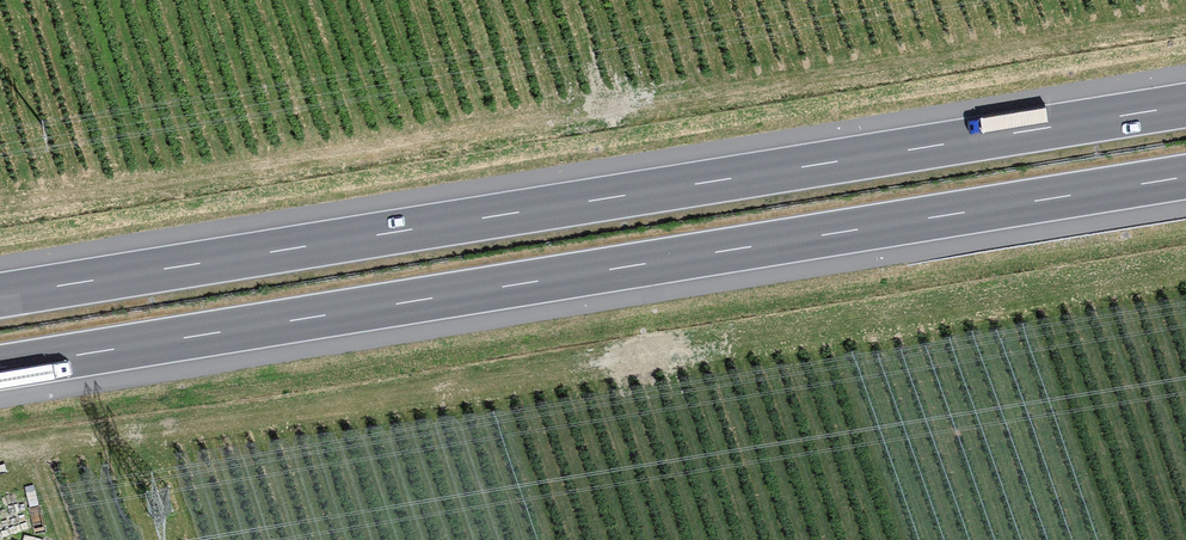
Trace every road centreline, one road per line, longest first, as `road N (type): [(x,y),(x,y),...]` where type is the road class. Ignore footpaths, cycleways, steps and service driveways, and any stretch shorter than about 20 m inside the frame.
road 1 (motorway): [(0,368),(1185,177)]
road 2 (motorway): [(1185,106),(0,296)]

